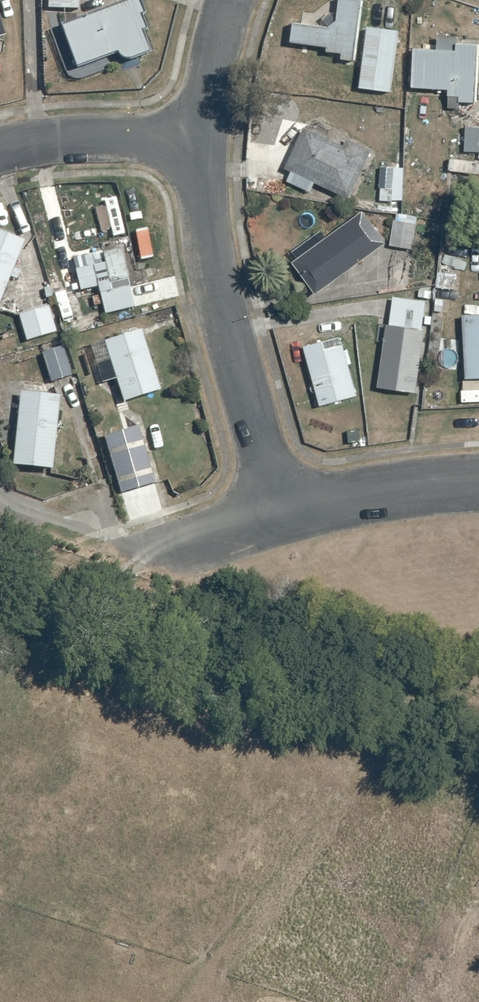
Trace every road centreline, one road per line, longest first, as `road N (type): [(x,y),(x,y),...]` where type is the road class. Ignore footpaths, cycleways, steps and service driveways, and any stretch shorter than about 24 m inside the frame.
road 1 (residential): [(195,140),(284,522)]
road 2 (residential): [(284,522),(478,491)]
road 3 (residential): [(0,149),(56,140),(195,140)]
road 4 (residential): [(119,572),(284,522)]
road 5 (residential): [(229,0),(211,49),(195,140)]

